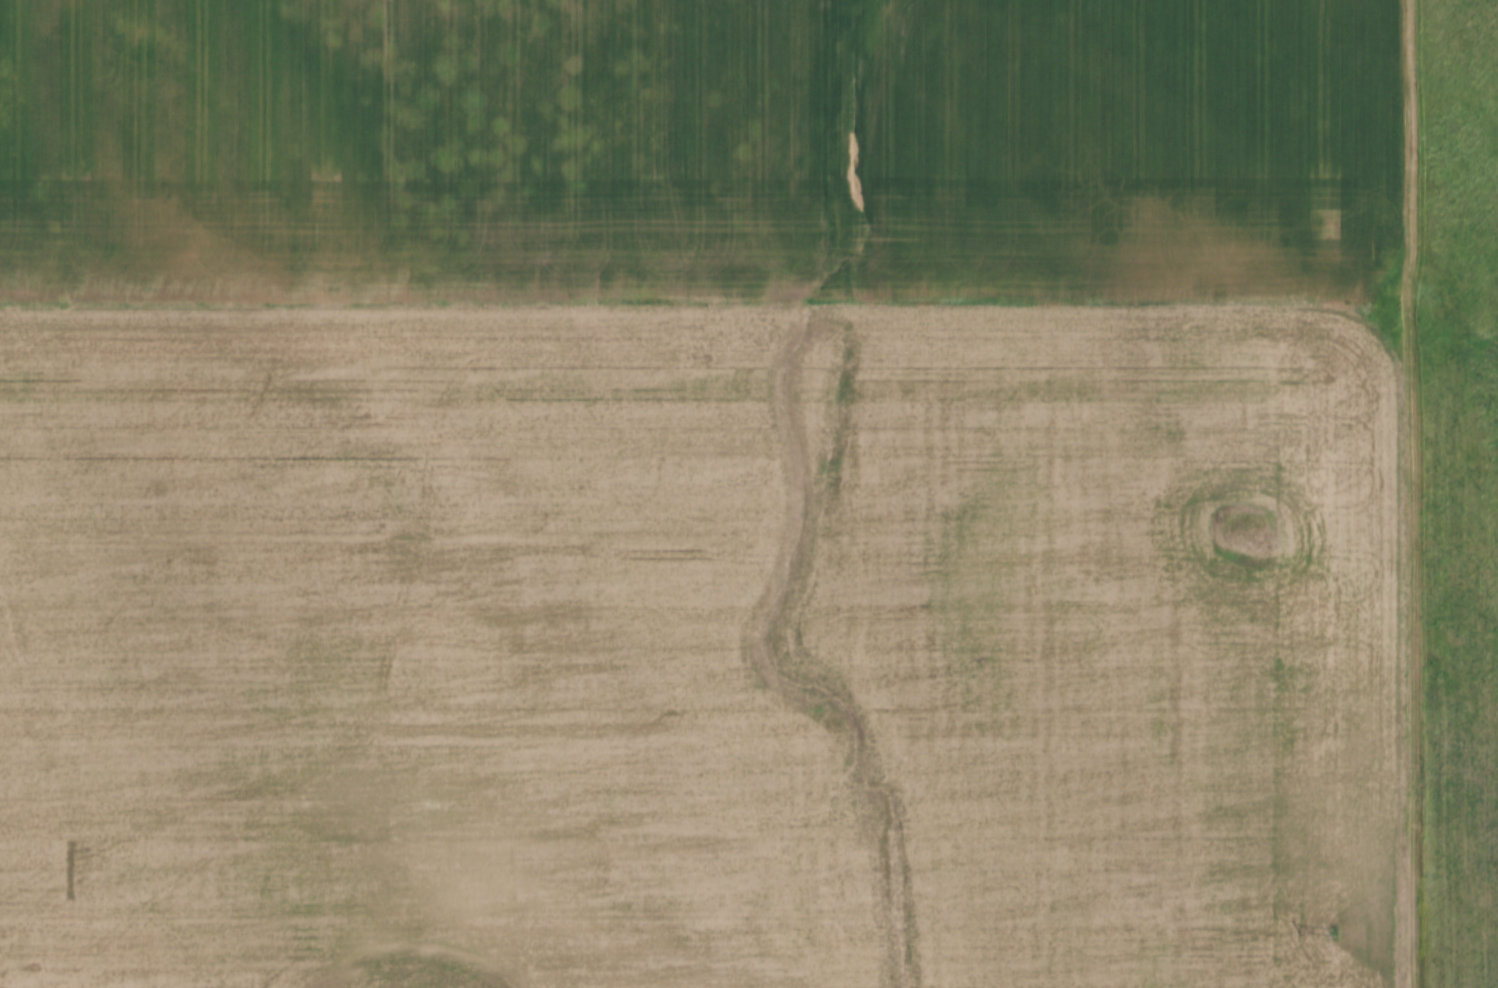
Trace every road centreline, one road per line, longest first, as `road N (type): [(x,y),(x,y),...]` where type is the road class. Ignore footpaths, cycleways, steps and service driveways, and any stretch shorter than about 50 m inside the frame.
road 1 (track): [(1402,0),(1411,987)]

